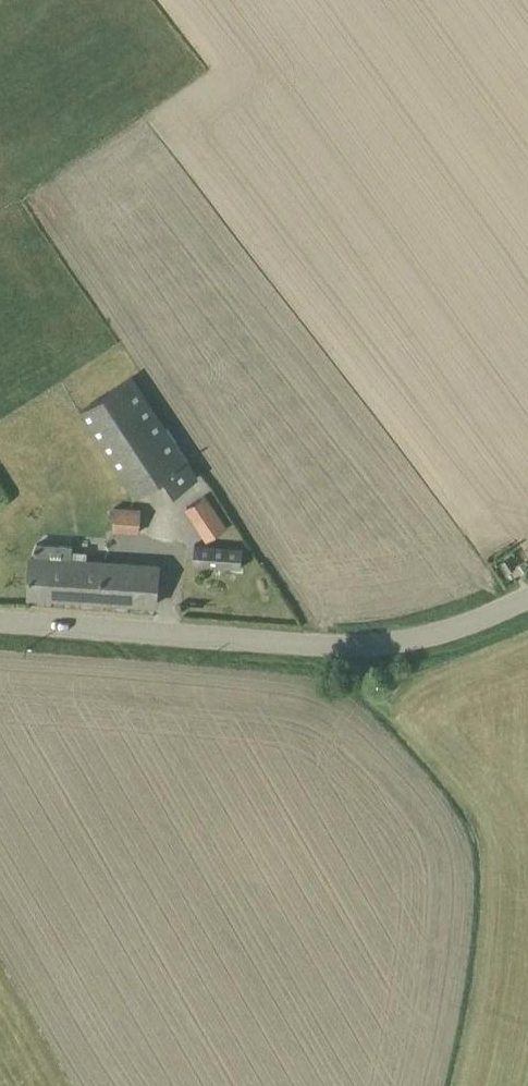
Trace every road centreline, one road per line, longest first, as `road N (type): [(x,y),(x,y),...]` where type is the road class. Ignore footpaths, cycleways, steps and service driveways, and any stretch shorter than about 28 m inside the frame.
road 1 (unclassified): [(0,623),(385,645),(461,628),(527,595)]

